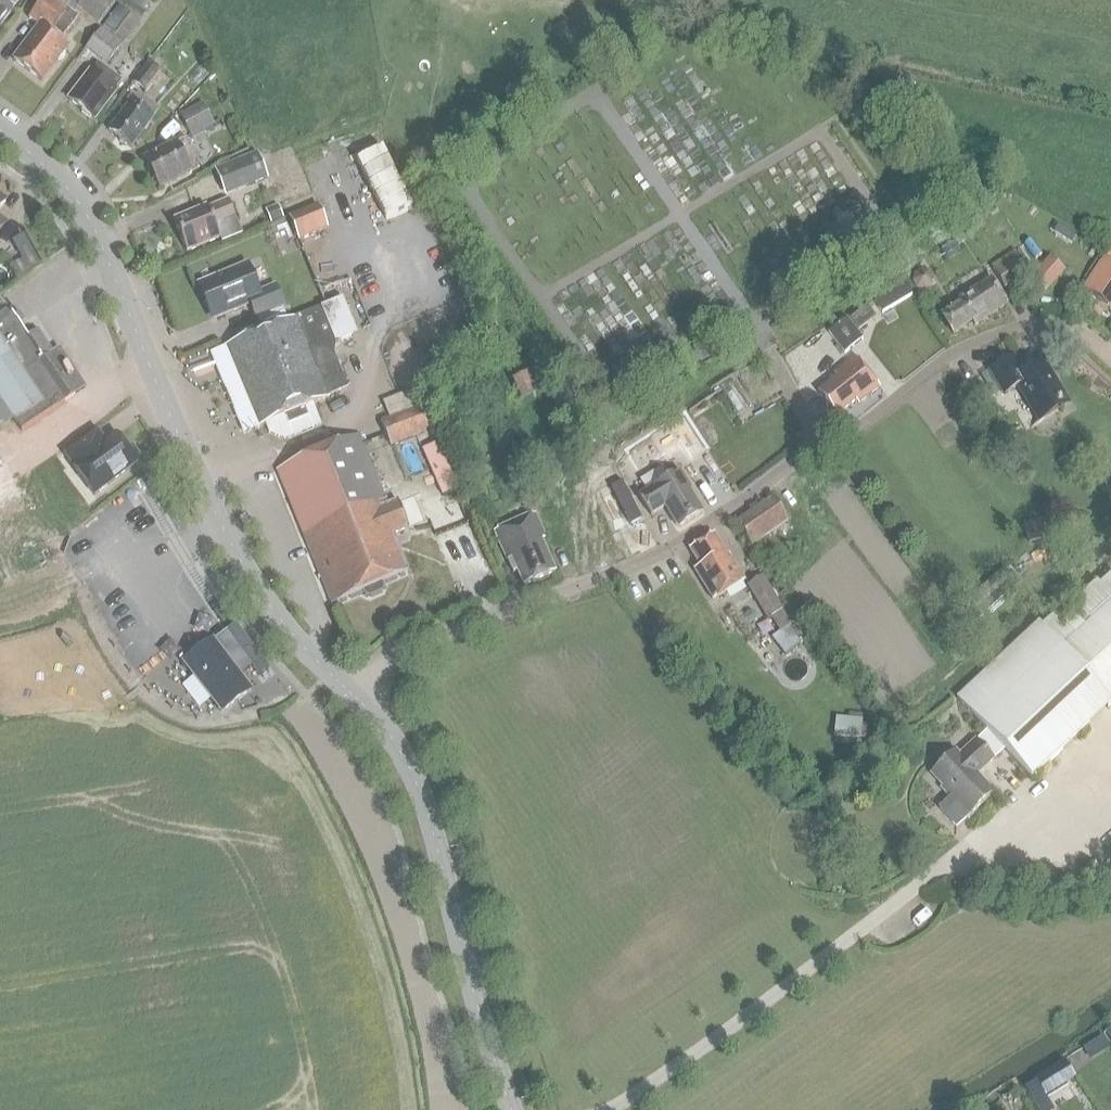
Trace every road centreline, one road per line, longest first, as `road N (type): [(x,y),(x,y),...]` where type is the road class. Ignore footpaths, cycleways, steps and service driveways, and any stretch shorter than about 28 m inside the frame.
road 1 (residential): [(348,692),(419,640),(635,564),(708,525),(961,350),(1034,325),(1066,339)]
road 2 (tertiary): [(348,692),(261,592),(183,444),(79,203),(0,132)]
road 3 (tertiary): [(510,1109),(418,784),(389,735),(348,692)]

